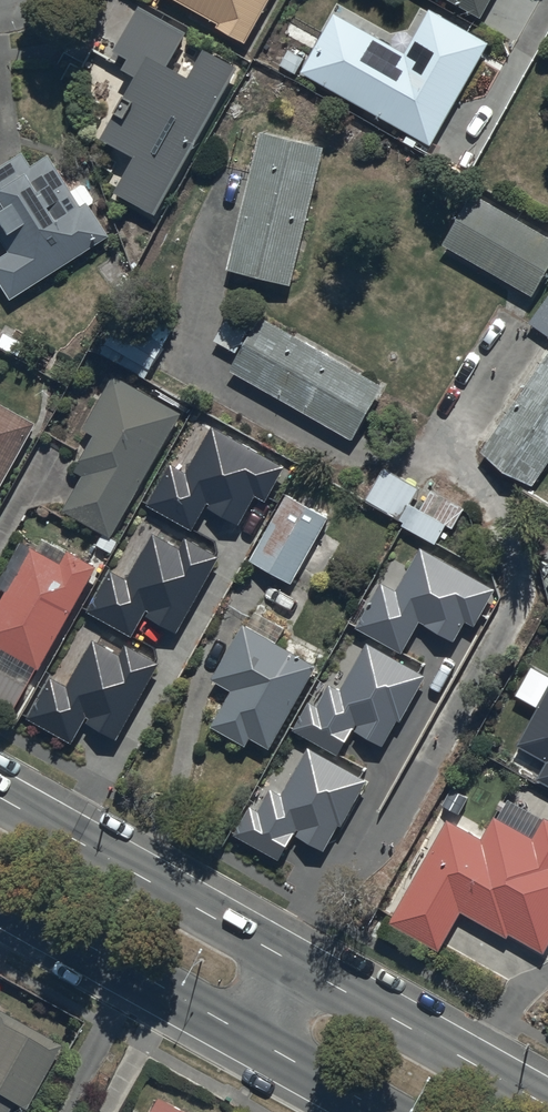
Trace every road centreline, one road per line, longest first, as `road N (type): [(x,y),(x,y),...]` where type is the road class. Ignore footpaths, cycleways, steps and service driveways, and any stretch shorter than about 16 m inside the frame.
road 1 (secondary): [(0,801),(290,965)]
road 2 (secondary): [(290,965),(547,1110)]
road 3 (secondary): [(252,1039),(0,897)]
road 4 (secondary): [(382,1111),(252,1039)]

